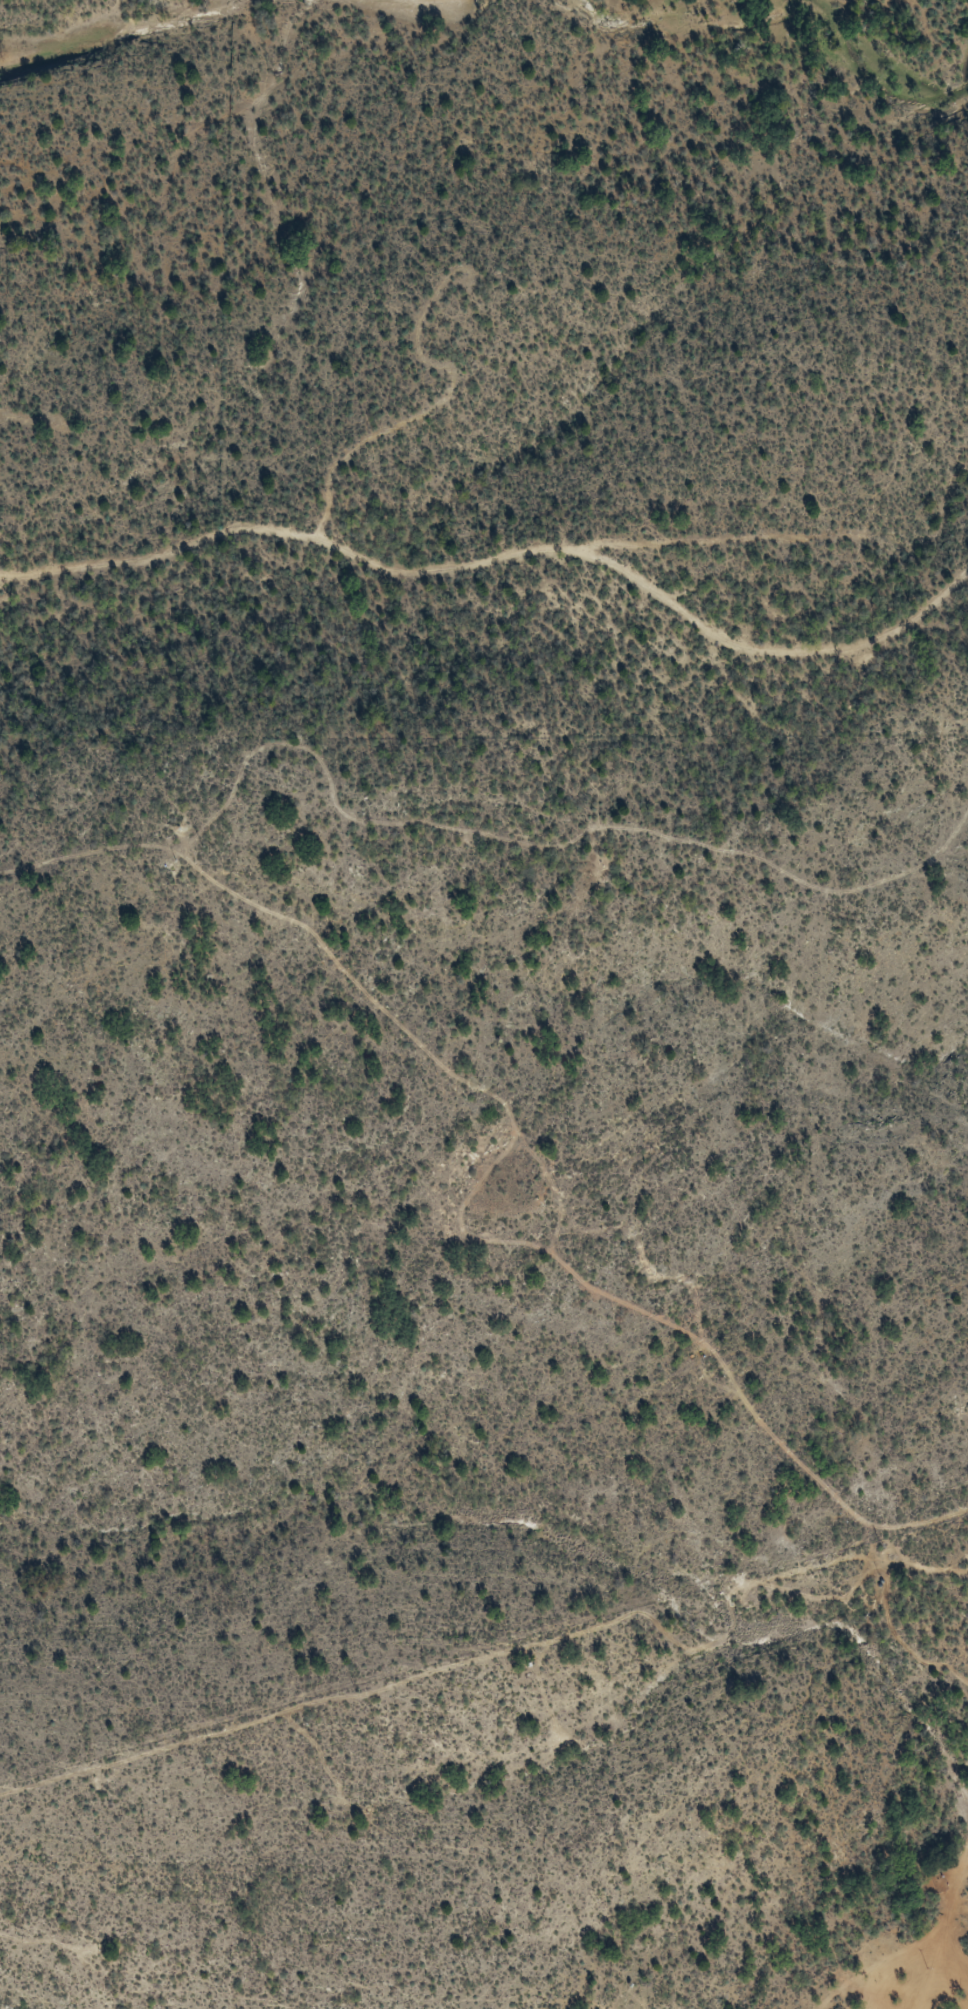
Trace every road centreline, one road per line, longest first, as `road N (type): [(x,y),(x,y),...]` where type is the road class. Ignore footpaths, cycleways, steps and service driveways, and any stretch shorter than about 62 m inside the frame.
road 1 (residential): [(967,1582),(850,1521),(824,1415),(779,1397)]

